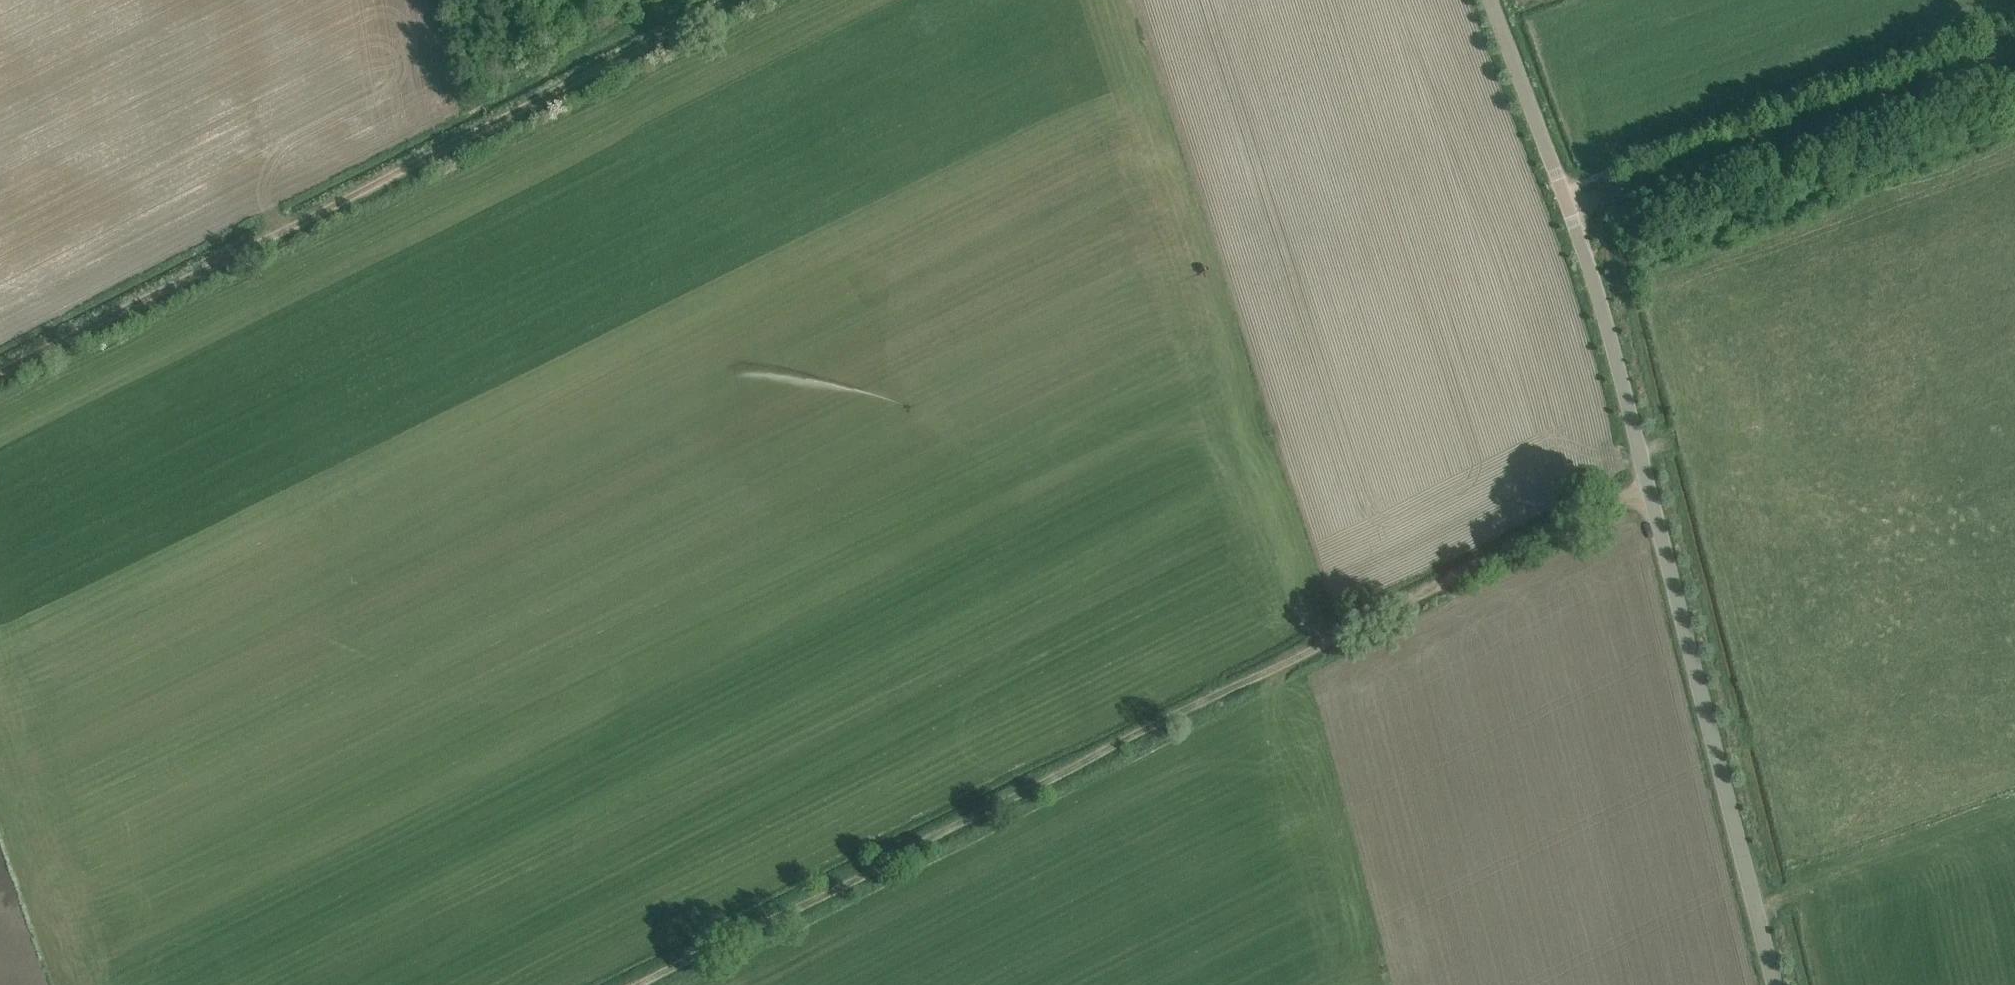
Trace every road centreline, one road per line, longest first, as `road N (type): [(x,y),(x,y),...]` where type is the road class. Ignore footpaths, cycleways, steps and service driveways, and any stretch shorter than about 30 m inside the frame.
road 1 (track): [(1648,484),(637,984)]
road 2 (unclassified): [(1778,984),(1593,275),(1483,0)]
road 3 (track): [(741,0),(0,377)]

